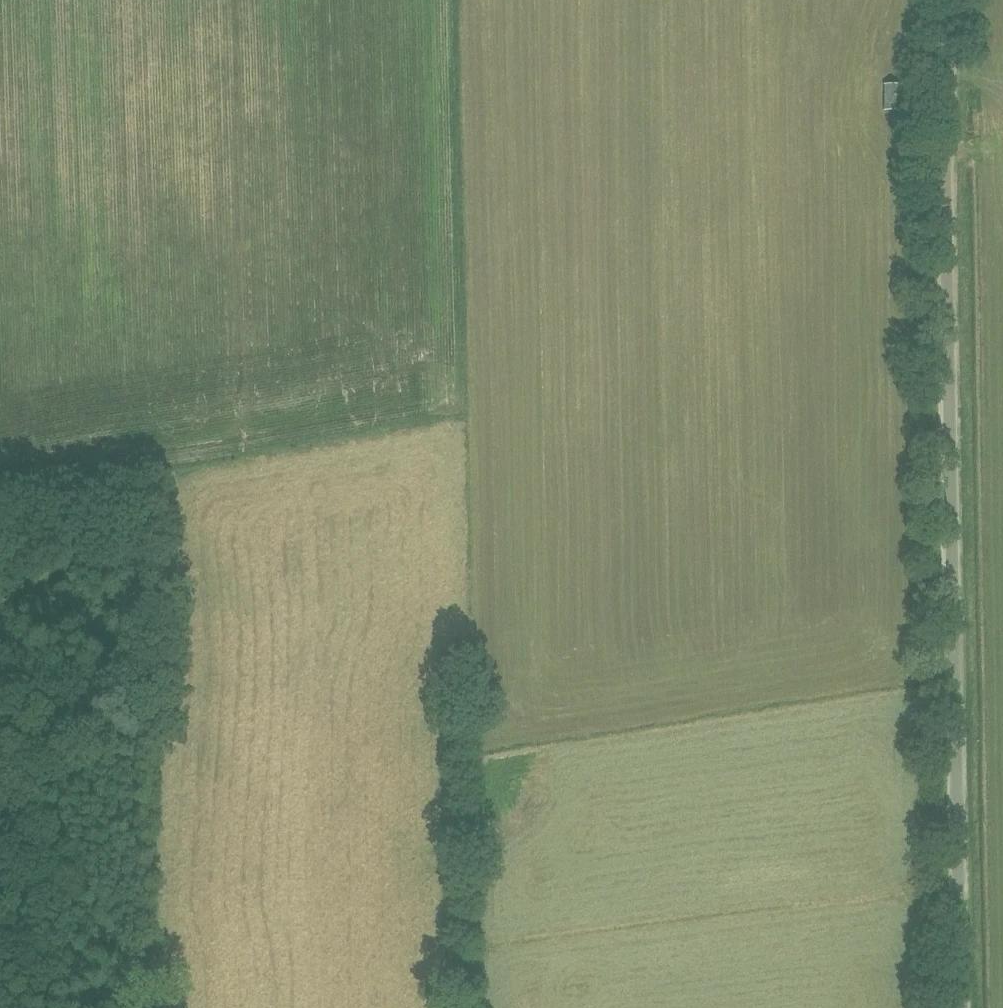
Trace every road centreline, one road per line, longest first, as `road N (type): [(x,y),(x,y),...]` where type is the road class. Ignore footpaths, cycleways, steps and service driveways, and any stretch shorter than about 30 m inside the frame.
road 1 (unclassified): [(962,1007),(946,110),(958,0)]

